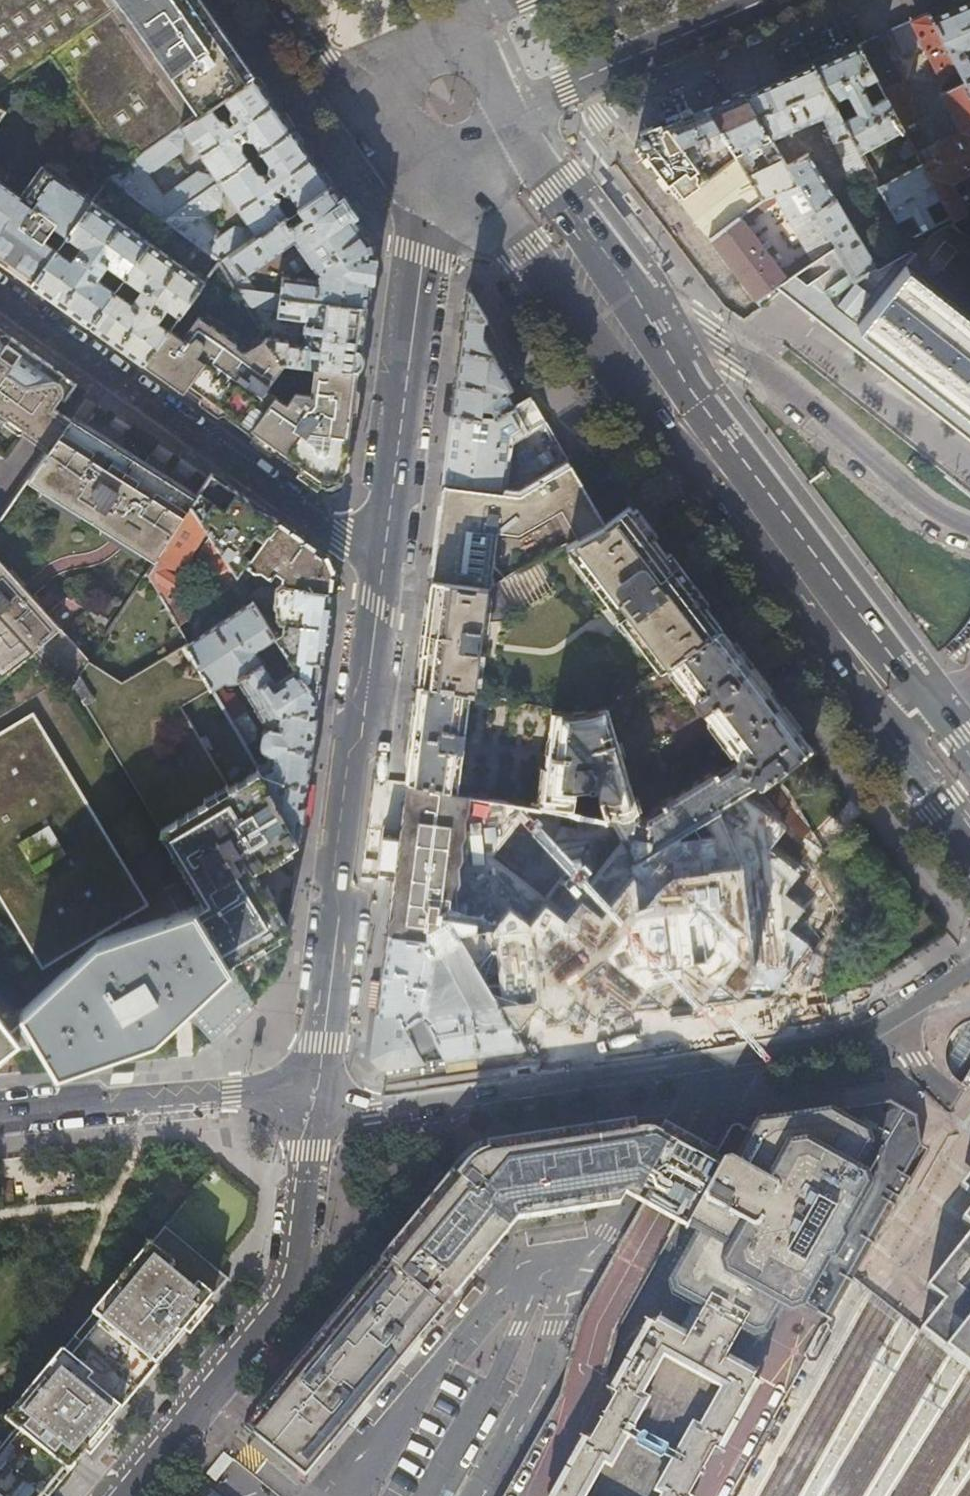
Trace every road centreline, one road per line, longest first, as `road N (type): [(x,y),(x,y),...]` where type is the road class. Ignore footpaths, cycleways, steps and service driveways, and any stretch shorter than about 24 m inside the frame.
road 1 (secondary): [(460,169),(969,838)]
road 2 (secondary): [(969,755),(681,377),(513,117)]
road 3 (residential): [(969,969),(857,1038),(373,1110),(316,1104)]
road 4 (residential): [(383,561),(316,1104)]
road 5 (residential): [(0,291),(383,561)]
road 6 (residential): [(122,1495),(293,1284),(316,1104)]
road 7 (residential): [(430,166),(383,561)]
road 8 (residential): [(316,1104),(232,1094),(0,1116)]
road 9 (secondary): [(513,117),(760,0)]
road 10 (secondary): [(272,0),(378,131)]
road 11 (secondary): [(468,24),(412,48),(393,67),(378,131)]

